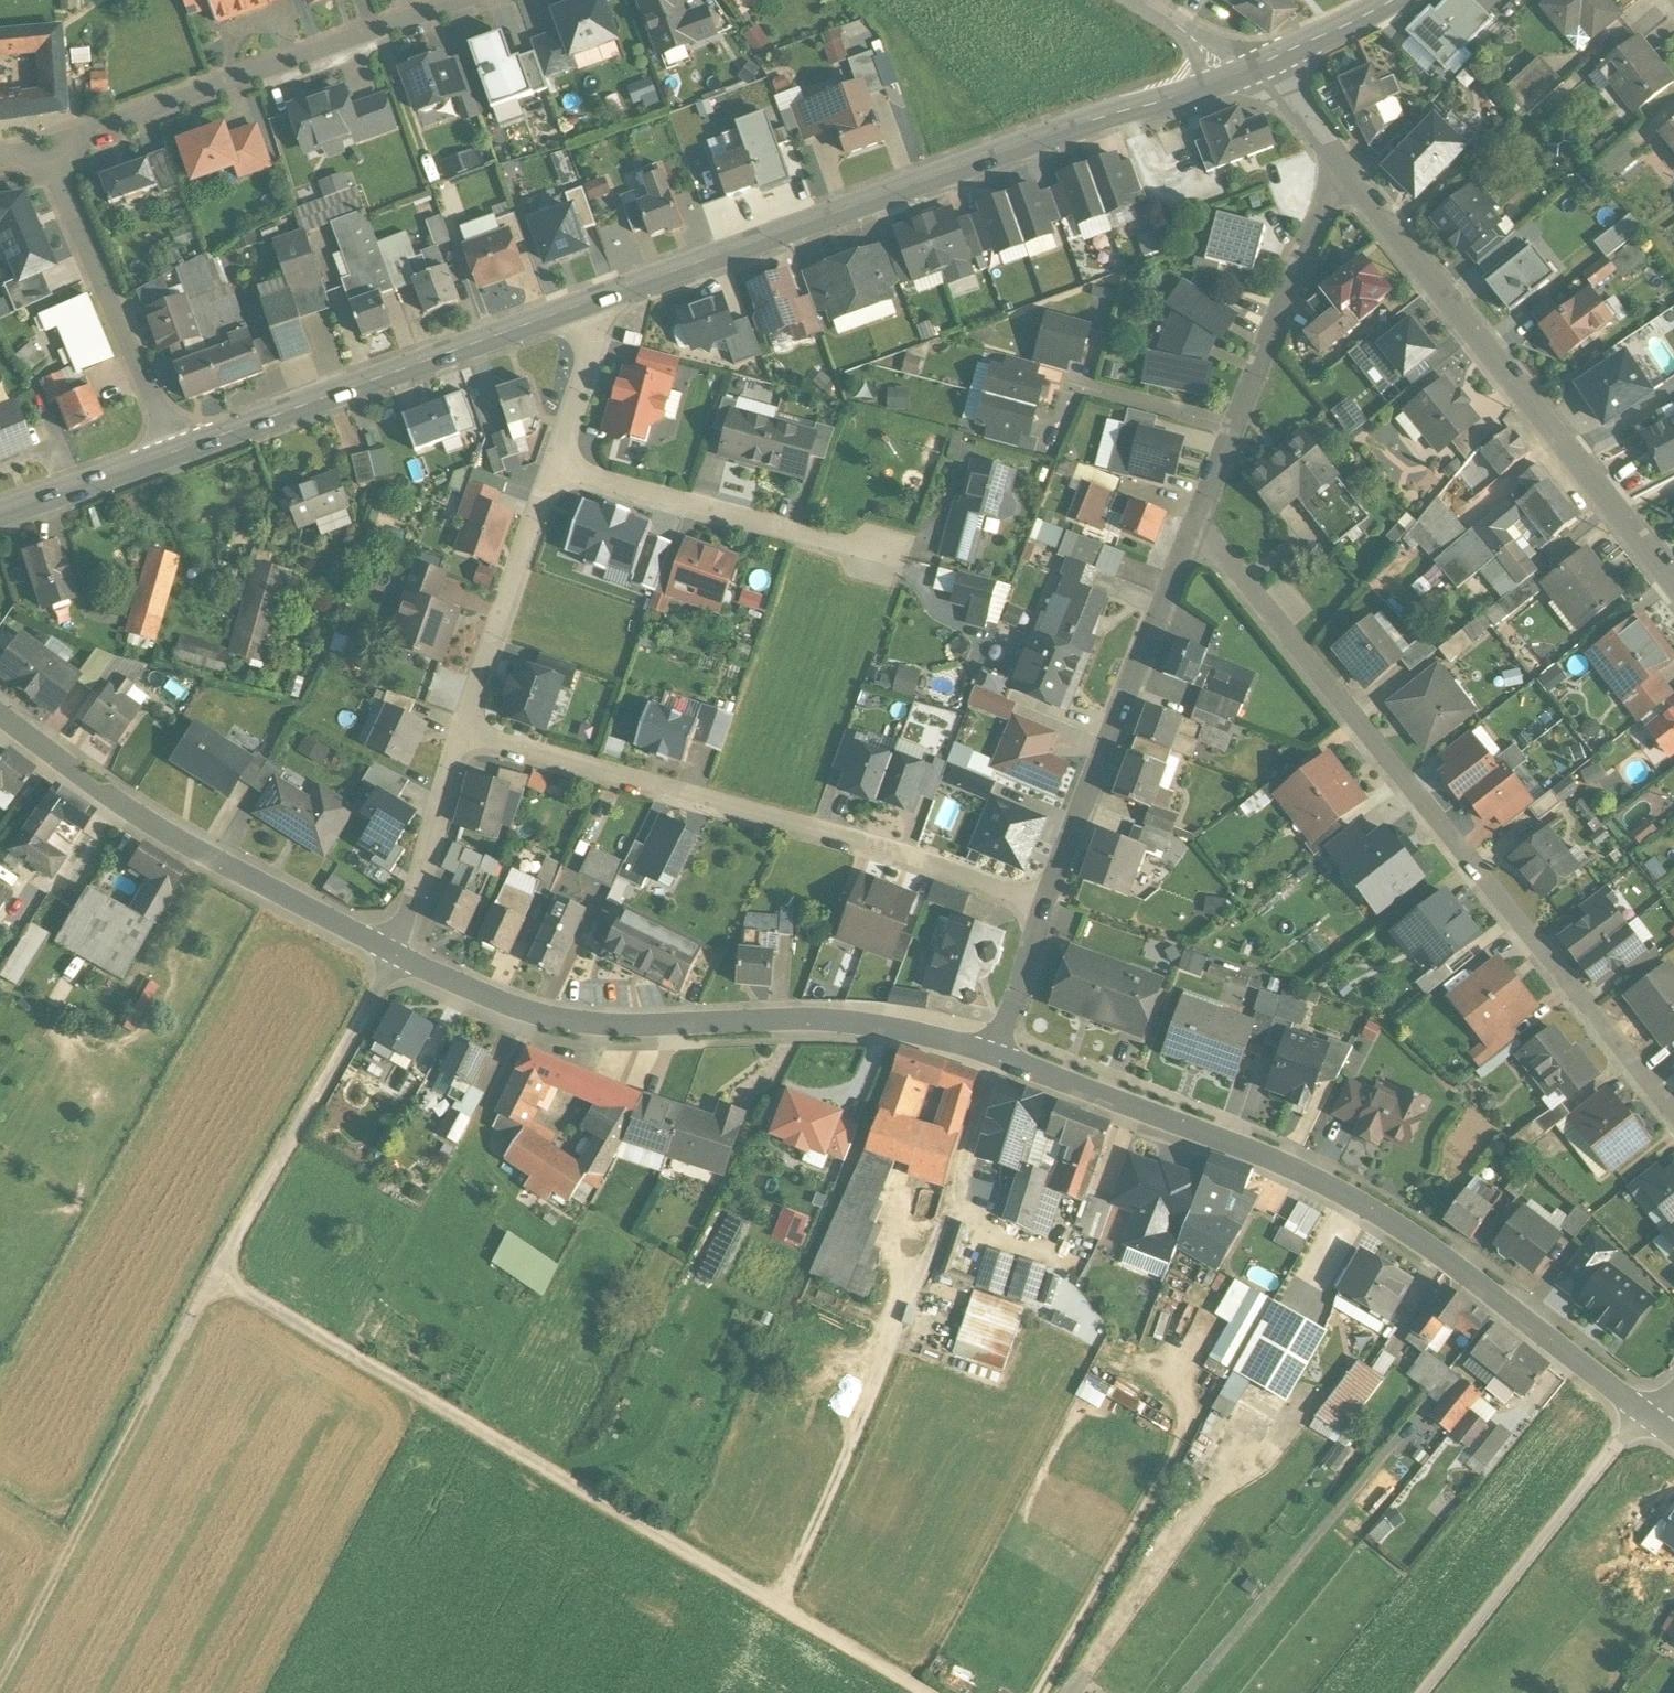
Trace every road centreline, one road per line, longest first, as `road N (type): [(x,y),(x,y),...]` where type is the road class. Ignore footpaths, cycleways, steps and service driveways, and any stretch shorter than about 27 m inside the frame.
road 1 (track): [(927,1692),(229,1280),(393,957)]
road 2 (residential): [(1673,1116),(1195,527)]
road 3 (residential): [(1645,1419),(1452,1265),(1332,1188),(993,1052)]
road 4 (secondary): [(1248,69),(596,301)]
road 5 (residential): [(993,1052),(908,1026),(755,1019),(605,1023),(527,1013),(393,957)]
road 6 (residential): [(463,728),(1047,900)]
road 7 (residential): [(1673,586),(1344,167)]
road 8 (track): [(3,1692),(229,1280)]
road 9 (residential): [(393,957),(187,852),(0,715)]
road 10 (secondary): [(596,301),(176,452)]
road 11 (residential): [(58,147),(476,0)]
road 12 (residential): [(1195,527),(1047,900)]
road 13 (residential): [(1344,167),(1195,527)]
road 14 (track): [(1423,1692),(1645,1419)]
road 15 (residential): [(555,469),(878,558)]
road 16 (track): [(1042,1692),(1199,1404)]
road 17 (residential): [(176,452),(71,204),(58,147)]
road 18 (residential): [(463,728),(555,469)]
road 19 (residential): [(393,957),(463,728)]
road 20 (secondary): [(176,452),(0,513)]
road 21 (residential): [(555,469),(596,301)]
road 22 (residential): [(1047,900),(993,1052)]
road 23 (secondary): [(1393,0),(1248,69)]
road 24 (residential): [(1344,167),(1299,109),(1248,69)]
road 25 (residential): [(1143,0),(1248,69)]

